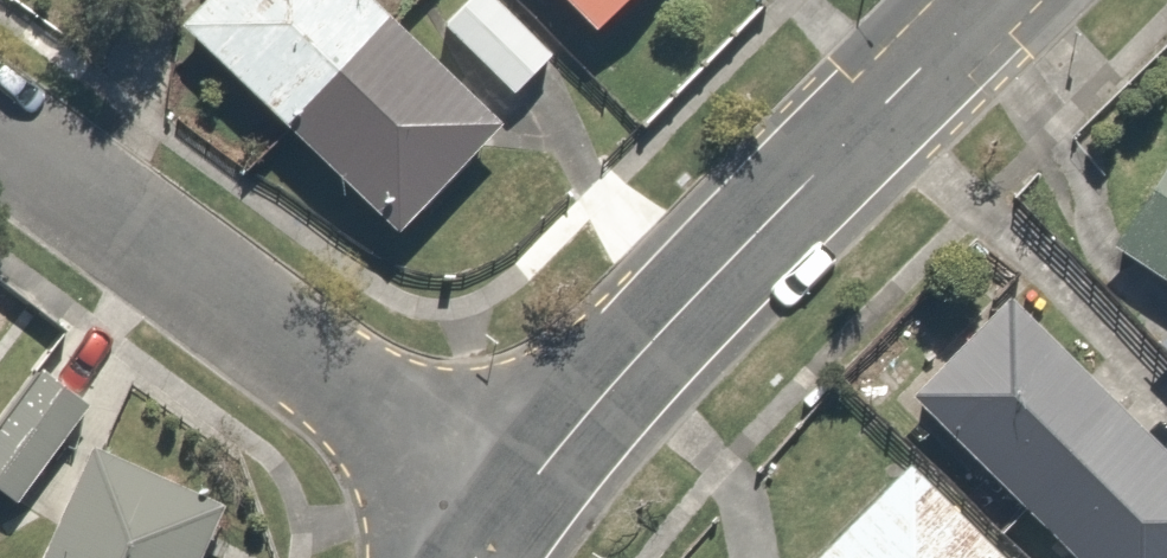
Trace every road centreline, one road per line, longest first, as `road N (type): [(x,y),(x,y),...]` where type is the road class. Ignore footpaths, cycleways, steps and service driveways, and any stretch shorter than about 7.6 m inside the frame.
road 1 (residential): [(994,0),(627,372),(511,511)]
road 2 (residential): [(0,129),(511,511)]

